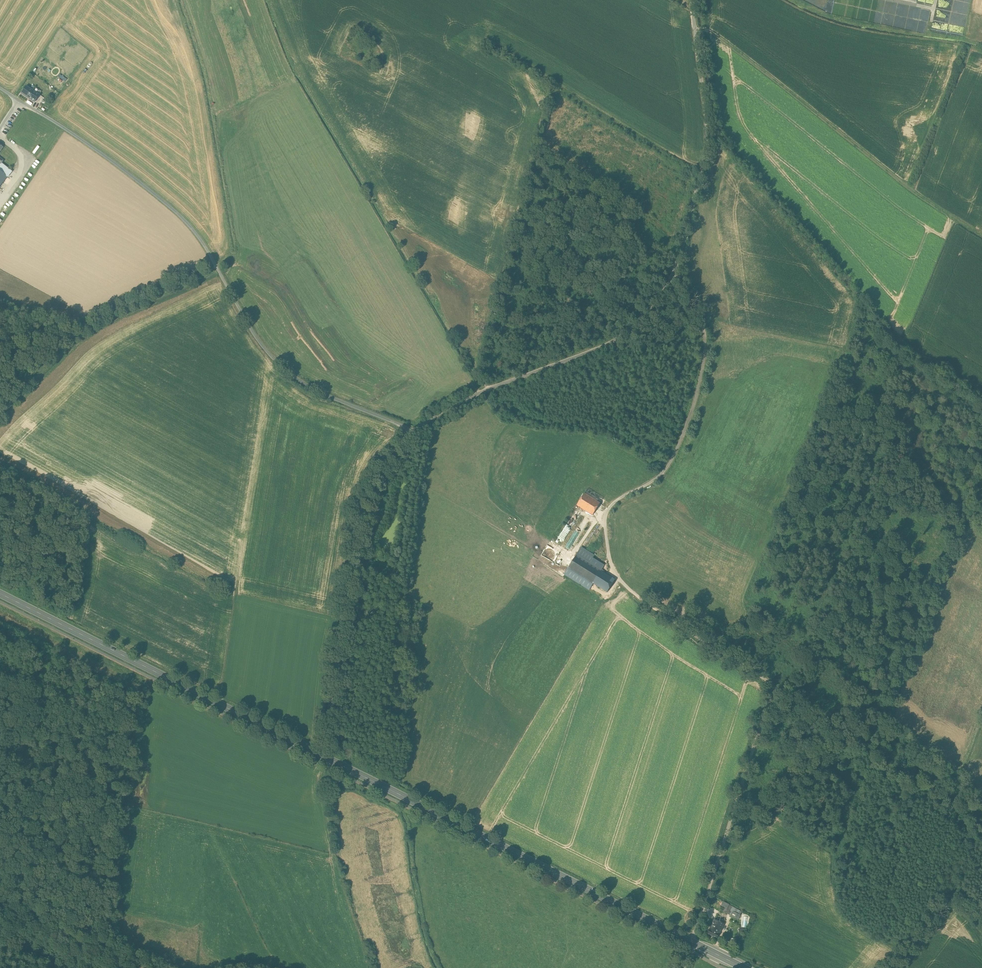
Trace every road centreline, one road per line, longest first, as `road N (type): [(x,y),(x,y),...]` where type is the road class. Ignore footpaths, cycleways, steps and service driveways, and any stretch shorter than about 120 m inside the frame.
road 1 (unclassified): [(414,431),(477,394),(603,346),(658,296),(677,262),(708,142),(692,0)]
road 2 (unclassified): [(414,431),(297,378),(259,340),(180,215),(0,88)]
road 3 (primary): [(321,754),(693,942)]
road 4 (primary): [(0,593),(321,754)]
road 5 (track): [(695,29),(748,57),(909,186),(981,230)]
road 6 (unclassified): [(321,754),(360,507),(414,431)]

